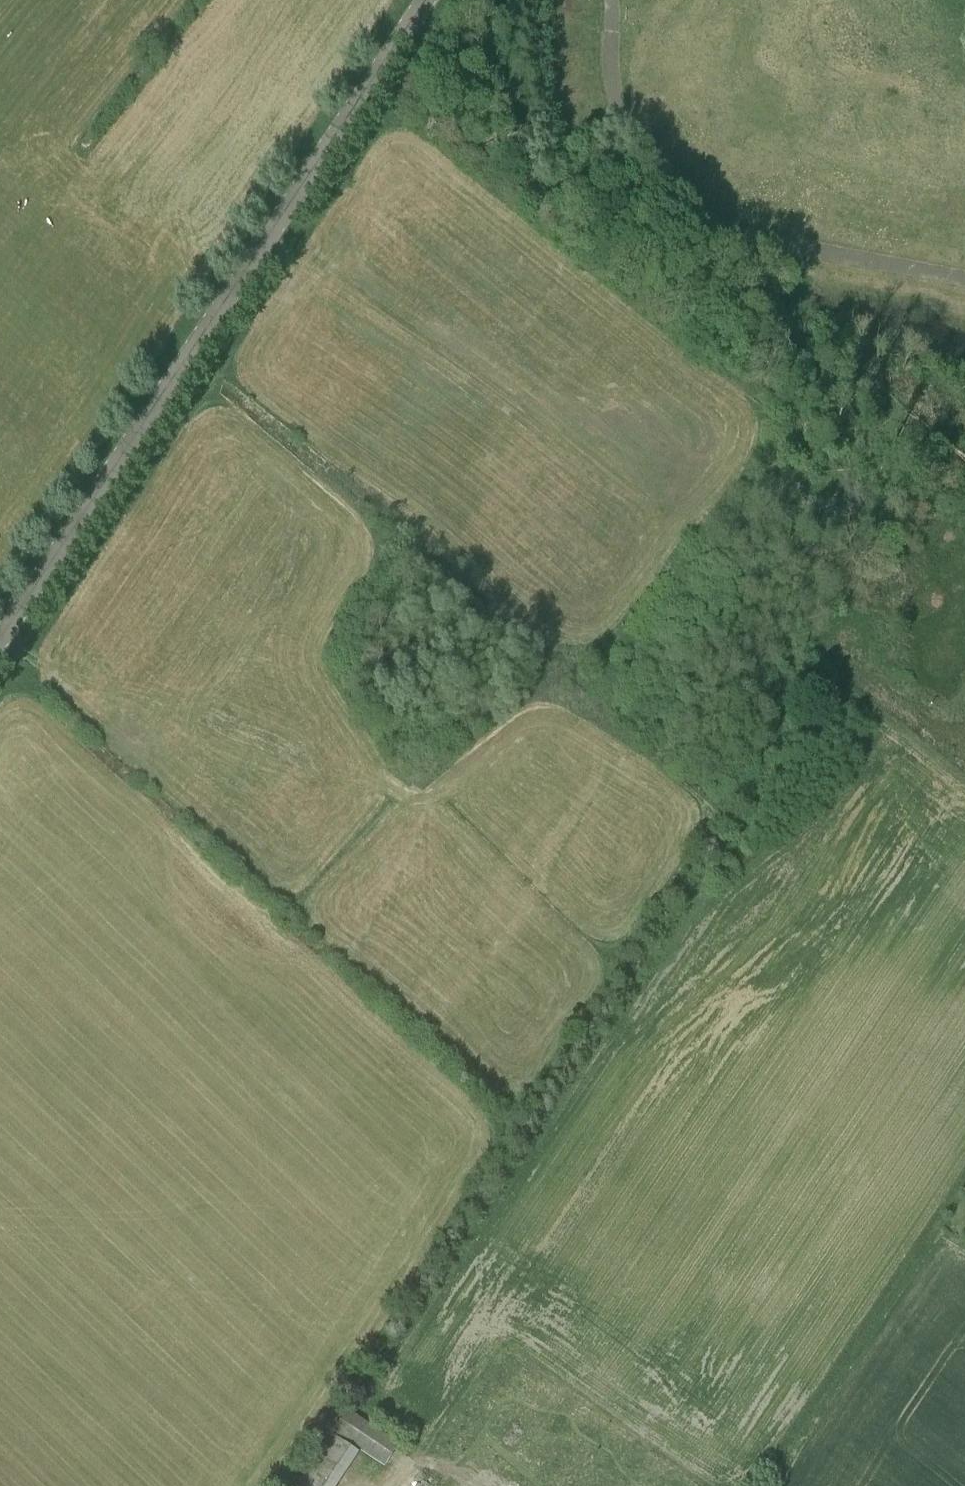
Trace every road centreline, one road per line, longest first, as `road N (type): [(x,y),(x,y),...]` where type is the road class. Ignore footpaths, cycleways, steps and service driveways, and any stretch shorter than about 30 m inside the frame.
road 1 (unclassified): [(0,635),(426,0)]
road 2 (track): [(612,0),(619,113),(641,165),(687,212),(733,236),(964,278)]

